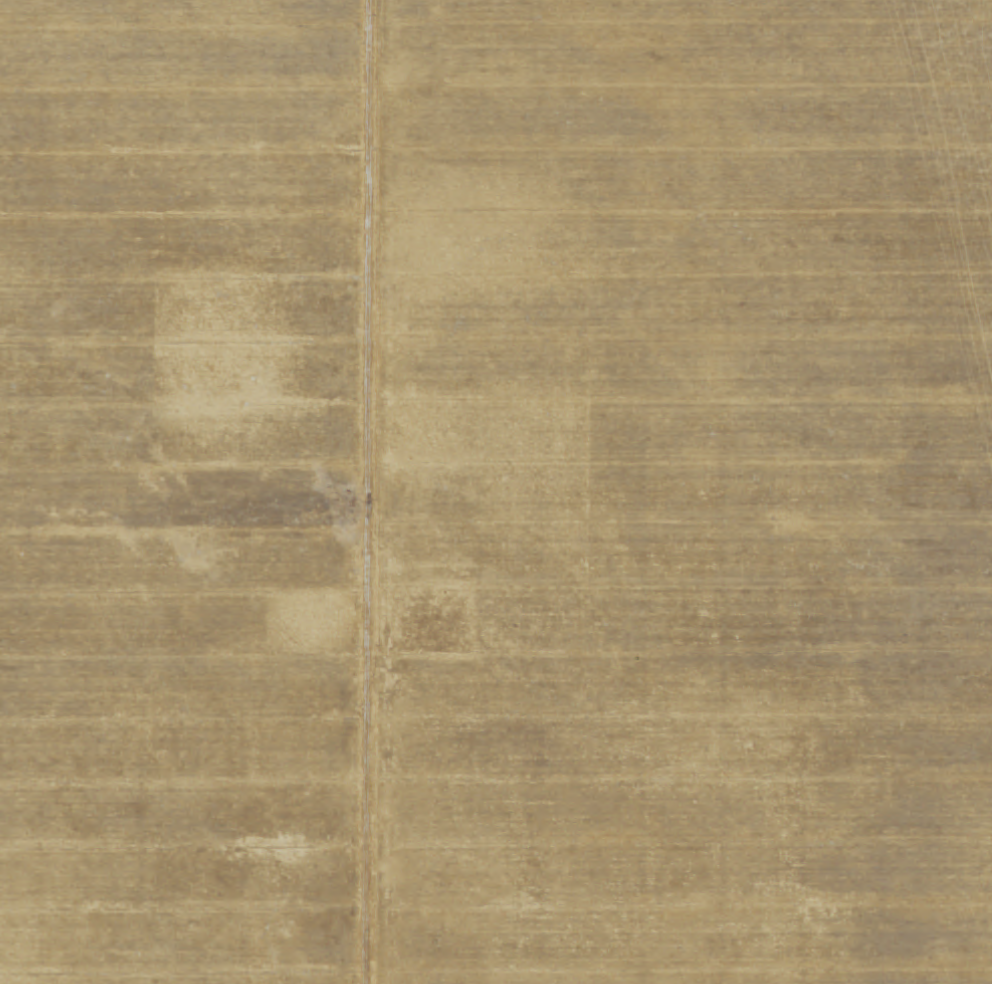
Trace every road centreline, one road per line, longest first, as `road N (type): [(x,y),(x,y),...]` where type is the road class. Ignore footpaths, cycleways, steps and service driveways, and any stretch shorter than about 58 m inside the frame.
road 1 (track): [(365,983),(368,0)]

